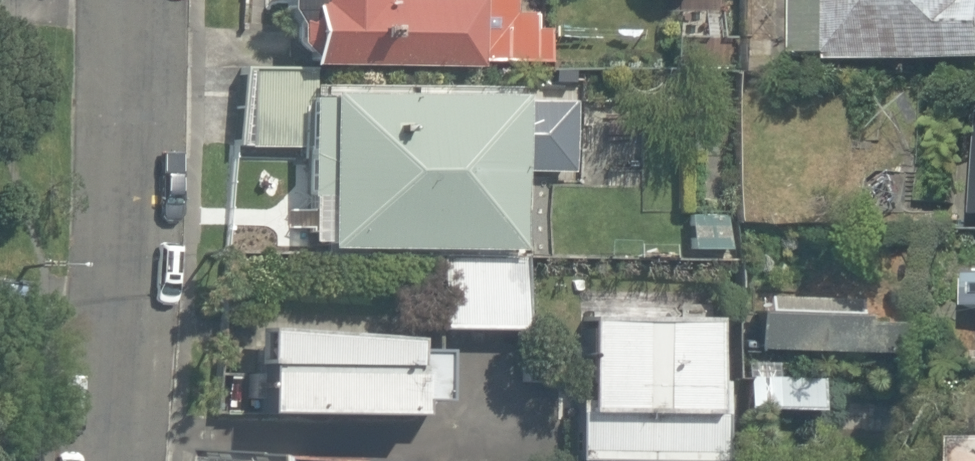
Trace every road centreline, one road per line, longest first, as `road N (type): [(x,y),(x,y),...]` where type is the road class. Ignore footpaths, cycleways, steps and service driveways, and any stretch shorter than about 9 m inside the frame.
road 1 (residential): [(100,460),(121,212),(126,0)]

